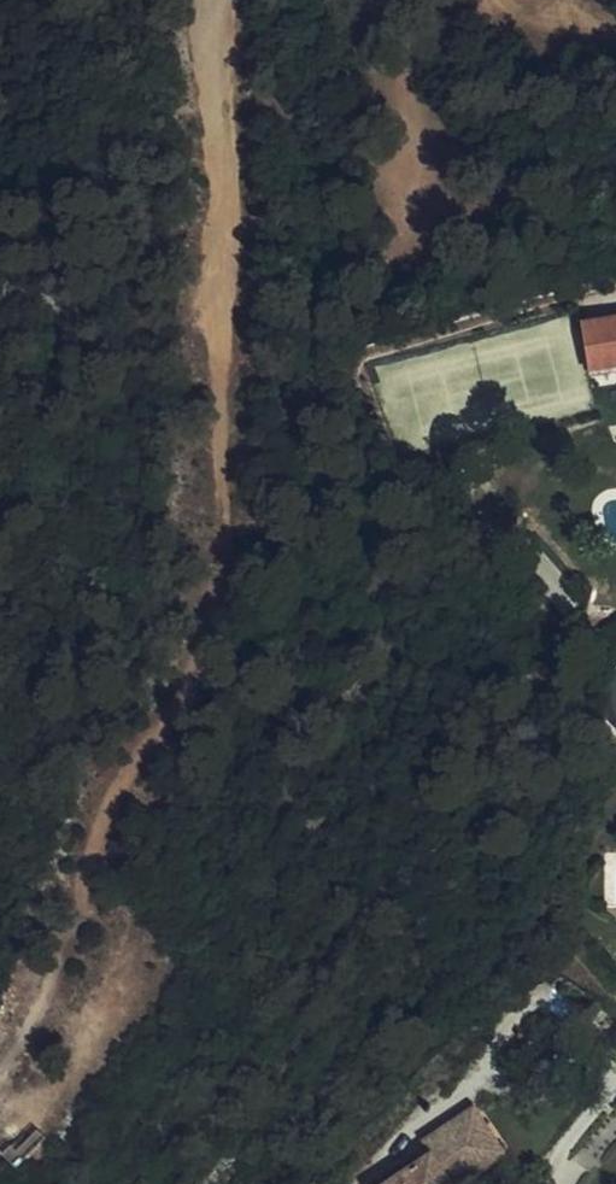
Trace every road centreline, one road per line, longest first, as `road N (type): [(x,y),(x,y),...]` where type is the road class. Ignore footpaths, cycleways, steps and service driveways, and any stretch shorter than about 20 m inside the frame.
road 1 (track): [(0,1059),(46,995),(108,808),(188,682),(215,590),(219,169),(209,0)]

